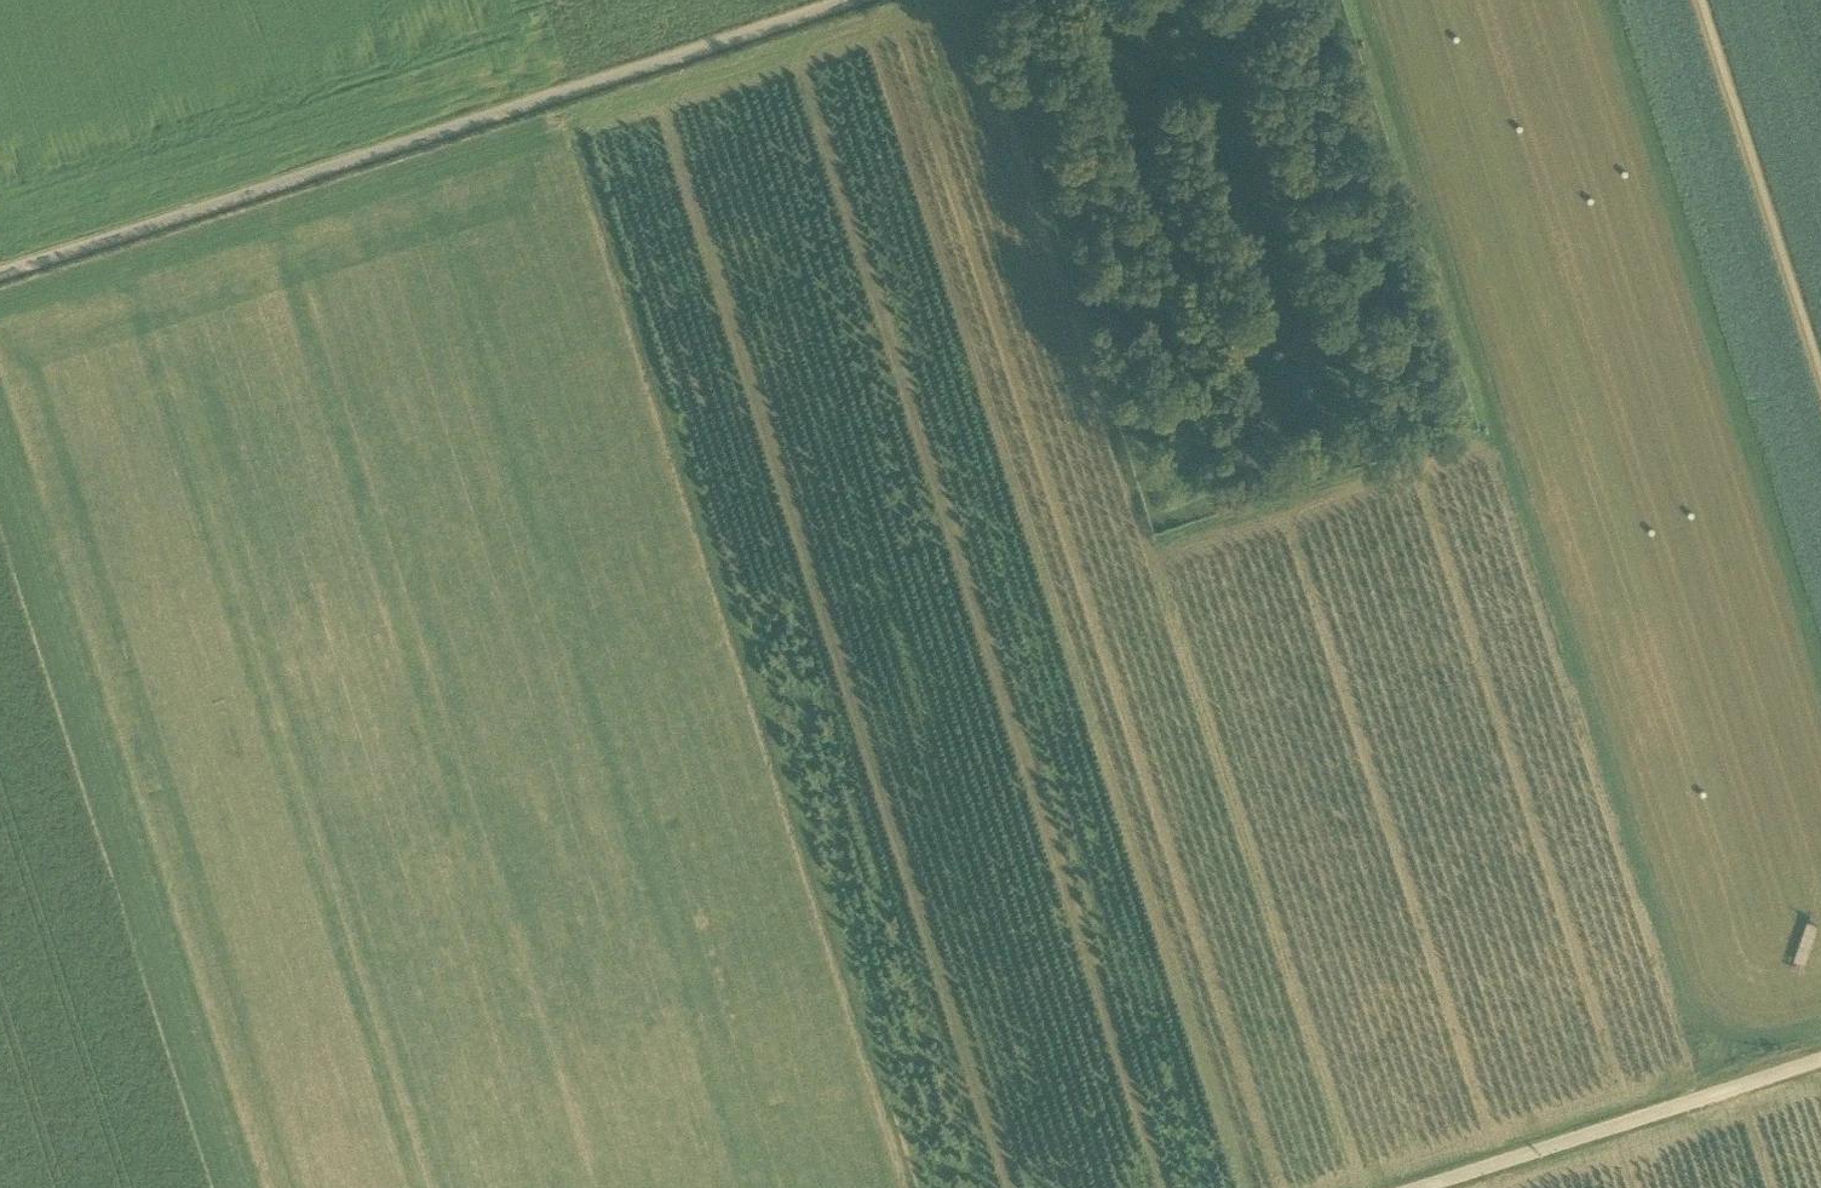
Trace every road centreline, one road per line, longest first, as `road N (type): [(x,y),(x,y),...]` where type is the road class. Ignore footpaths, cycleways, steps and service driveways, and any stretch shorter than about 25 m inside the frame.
road 1 (track): [(0,271),(846,0)]
road 2 (unclassified): [(1409,1187),(1820,1055)]

